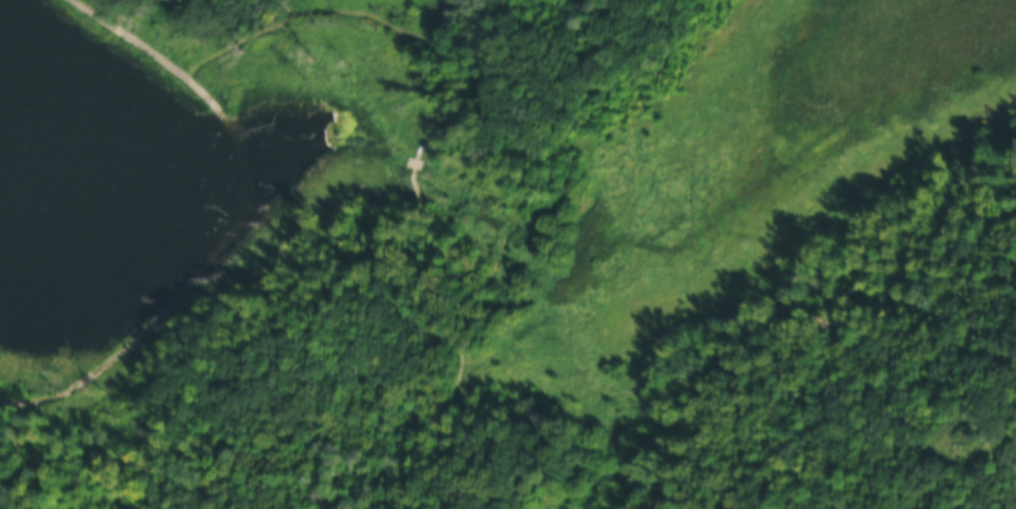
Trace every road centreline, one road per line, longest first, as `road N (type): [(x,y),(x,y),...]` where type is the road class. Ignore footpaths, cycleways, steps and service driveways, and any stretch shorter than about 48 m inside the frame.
road 1 (track): [(67,0),(142,48),(232,73),(236,121),(255,165),(238,235),(194,311),(136,355),(82,382),(40,392),(0,389)]

